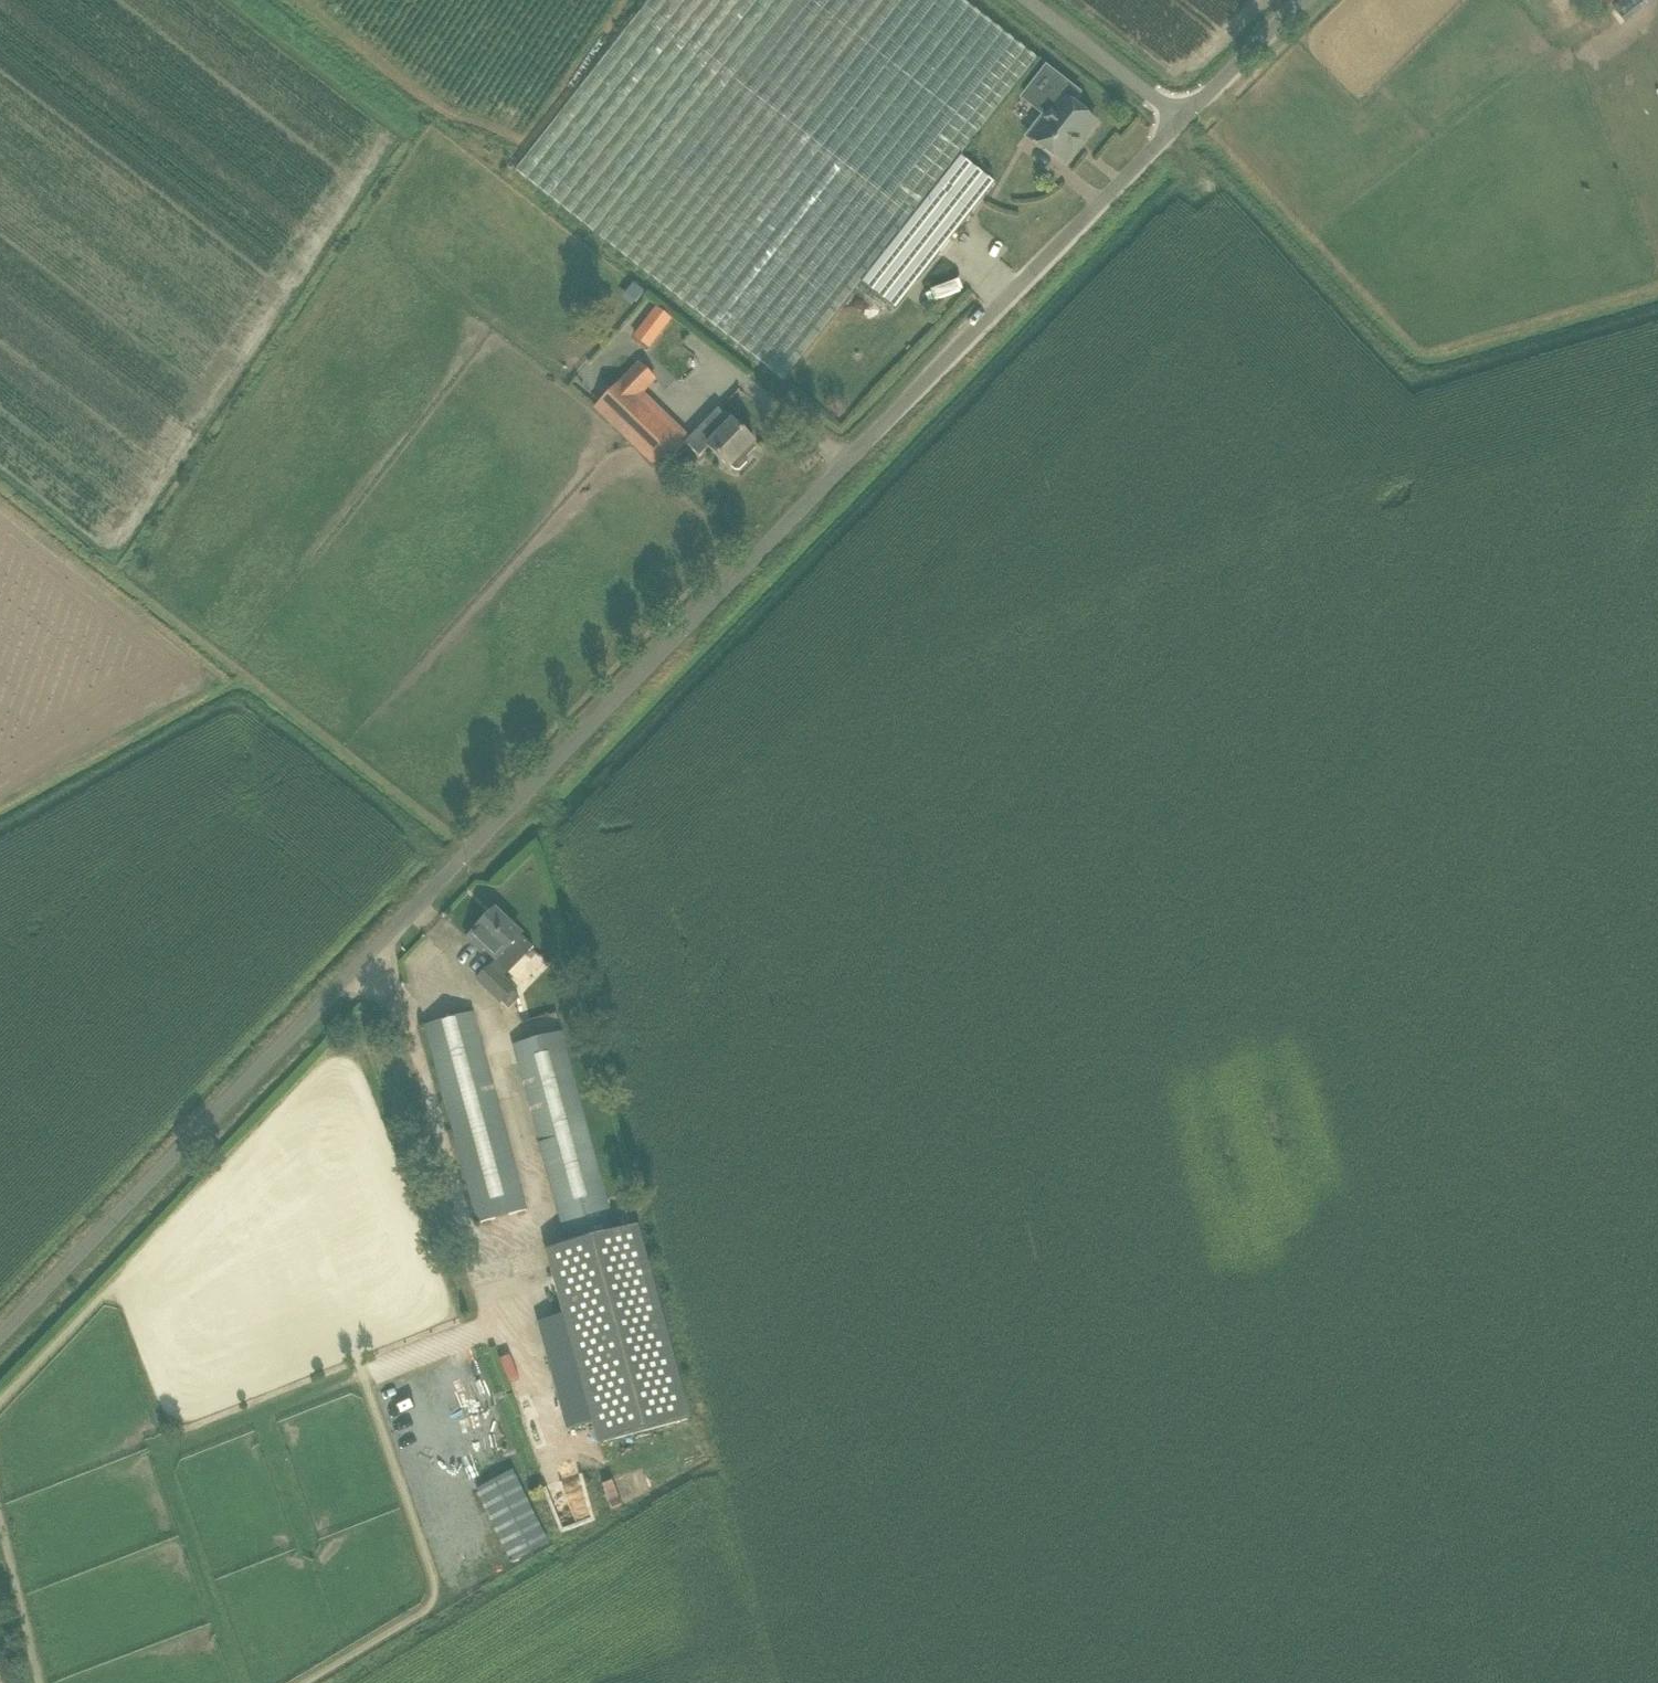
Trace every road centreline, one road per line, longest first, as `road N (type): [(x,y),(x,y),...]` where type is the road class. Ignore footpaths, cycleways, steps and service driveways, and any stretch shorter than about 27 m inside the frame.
road 1 (unclassified): [(0,1345),(1180,122)]
road 2 (unclassified): [(1180,122),(1024,0)]
road 3 (unclassified): [(1180,122),(1299,0)]

